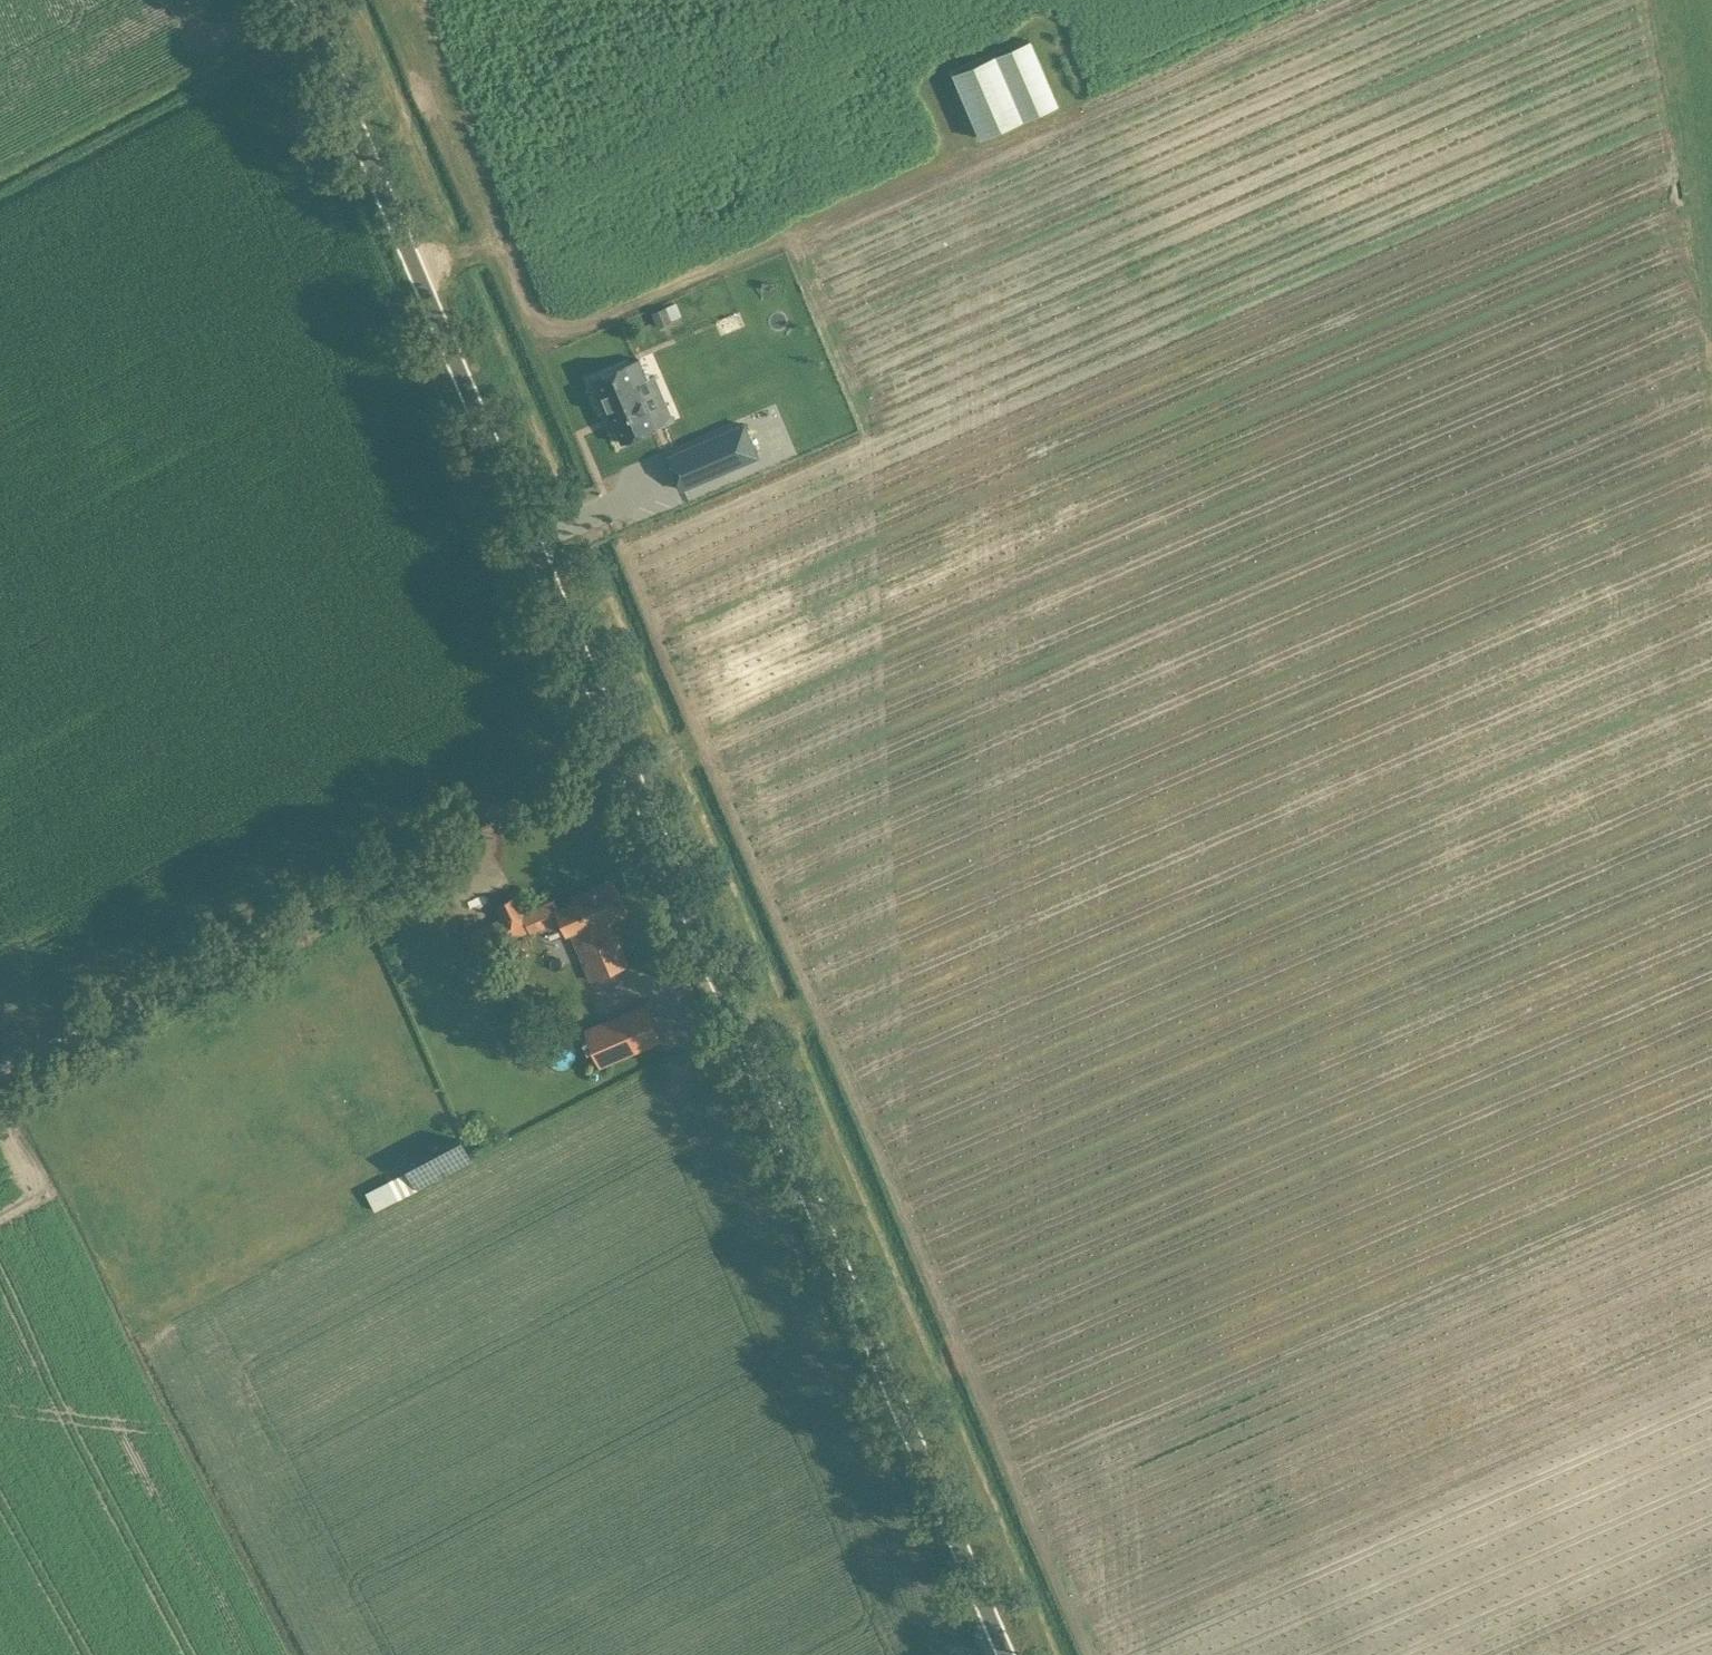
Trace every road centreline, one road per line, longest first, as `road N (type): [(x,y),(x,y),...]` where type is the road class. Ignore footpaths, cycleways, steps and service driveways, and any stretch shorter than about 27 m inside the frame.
road 1 (unclassified): [(998,1654),(623,745)]
road 2 (unclassified): [(623,745),(306,0)]
road 3 (unclassified): [(0,1072),(623,745)]

